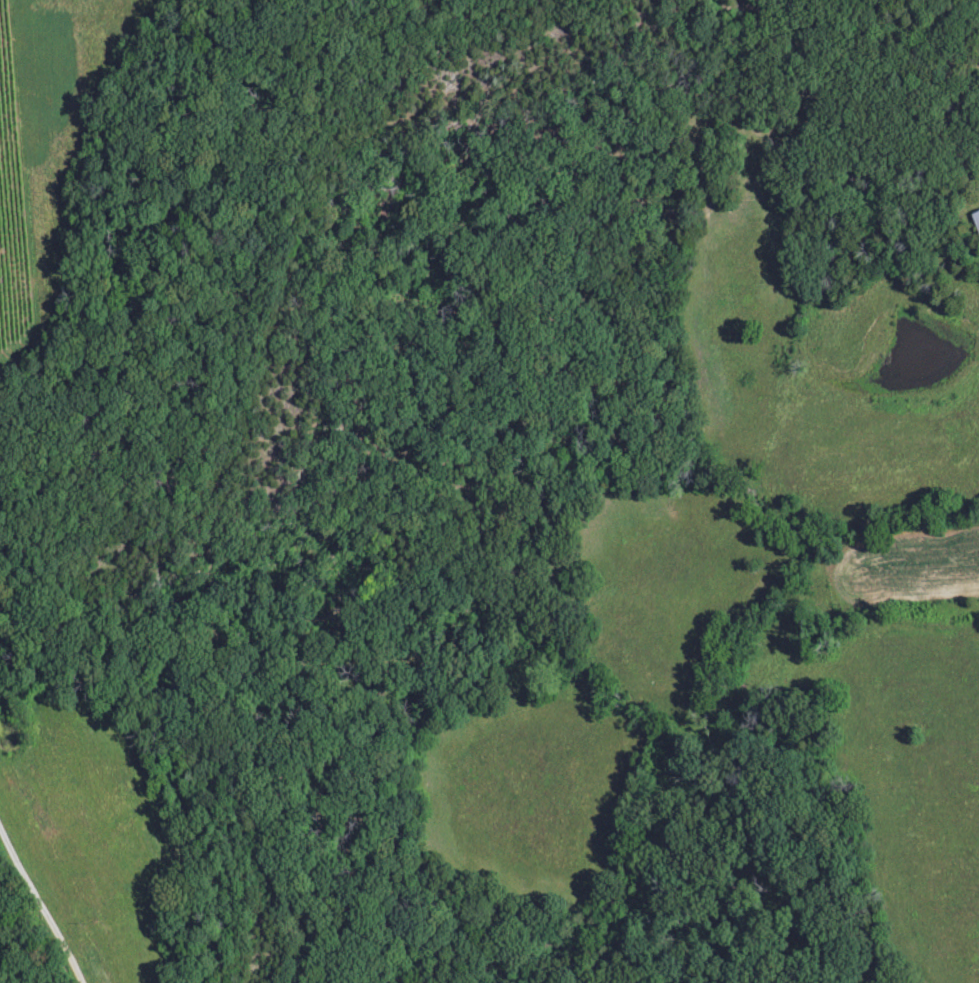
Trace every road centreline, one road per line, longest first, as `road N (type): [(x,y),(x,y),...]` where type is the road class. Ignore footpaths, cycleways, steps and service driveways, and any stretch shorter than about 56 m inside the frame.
road 1 (residential): [(978,252),(398,0)]
road 2 (residential): [(77,982),(0,831)]

